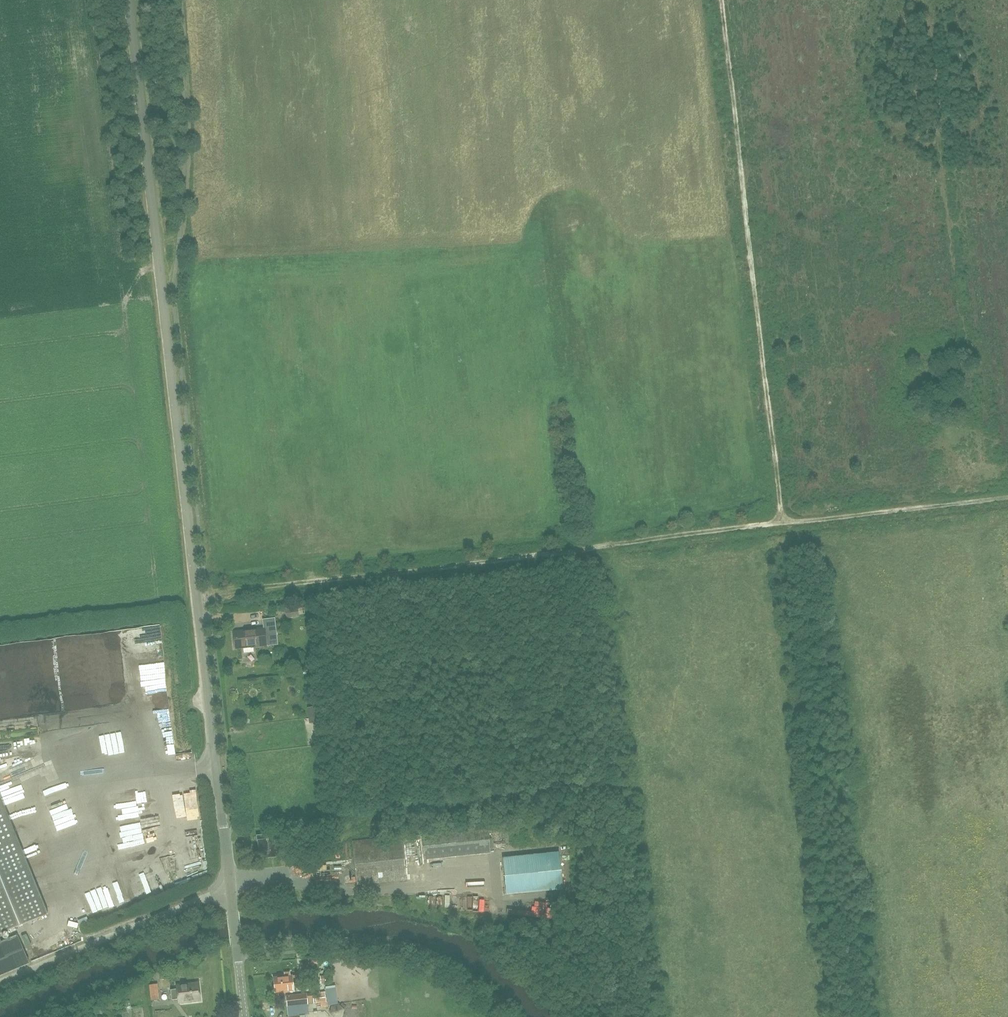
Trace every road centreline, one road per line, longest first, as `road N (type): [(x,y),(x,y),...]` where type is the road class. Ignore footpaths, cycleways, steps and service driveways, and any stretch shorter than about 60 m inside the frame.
road 1 (tertiary): [(231,892),(128,0)]
road 2 (track): [(783,523),(207,596)]
road 3 (track): [(783,523),(724,0)]
road 4 (unclassified): [(0,980),(231,892)]
road 5 (track): [(1007,497),(783,523)]
road 6 (tertiary): [(245,1016),(231,892)]

